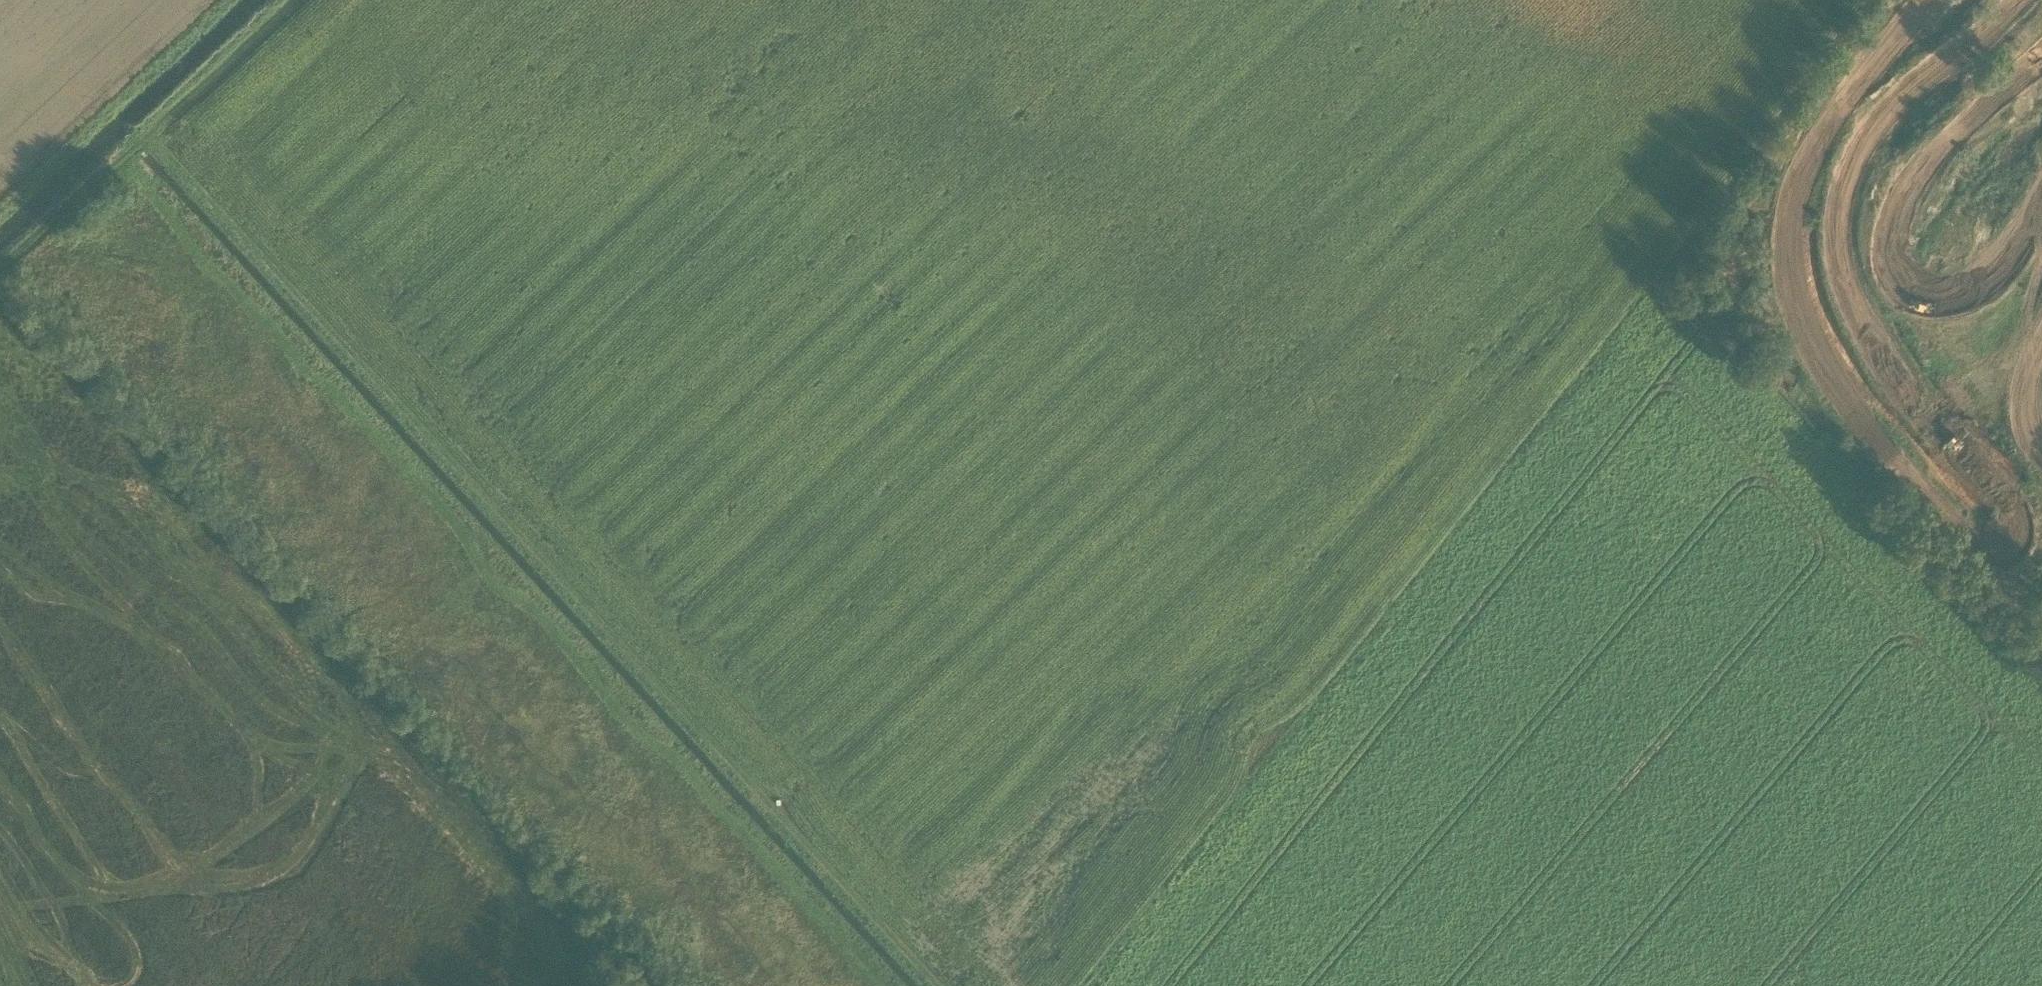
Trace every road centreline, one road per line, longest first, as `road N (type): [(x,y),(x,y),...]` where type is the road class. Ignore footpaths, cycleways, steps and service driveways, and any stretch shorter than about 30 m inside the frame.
road 1 (track): [(0,264),(142,135)]

